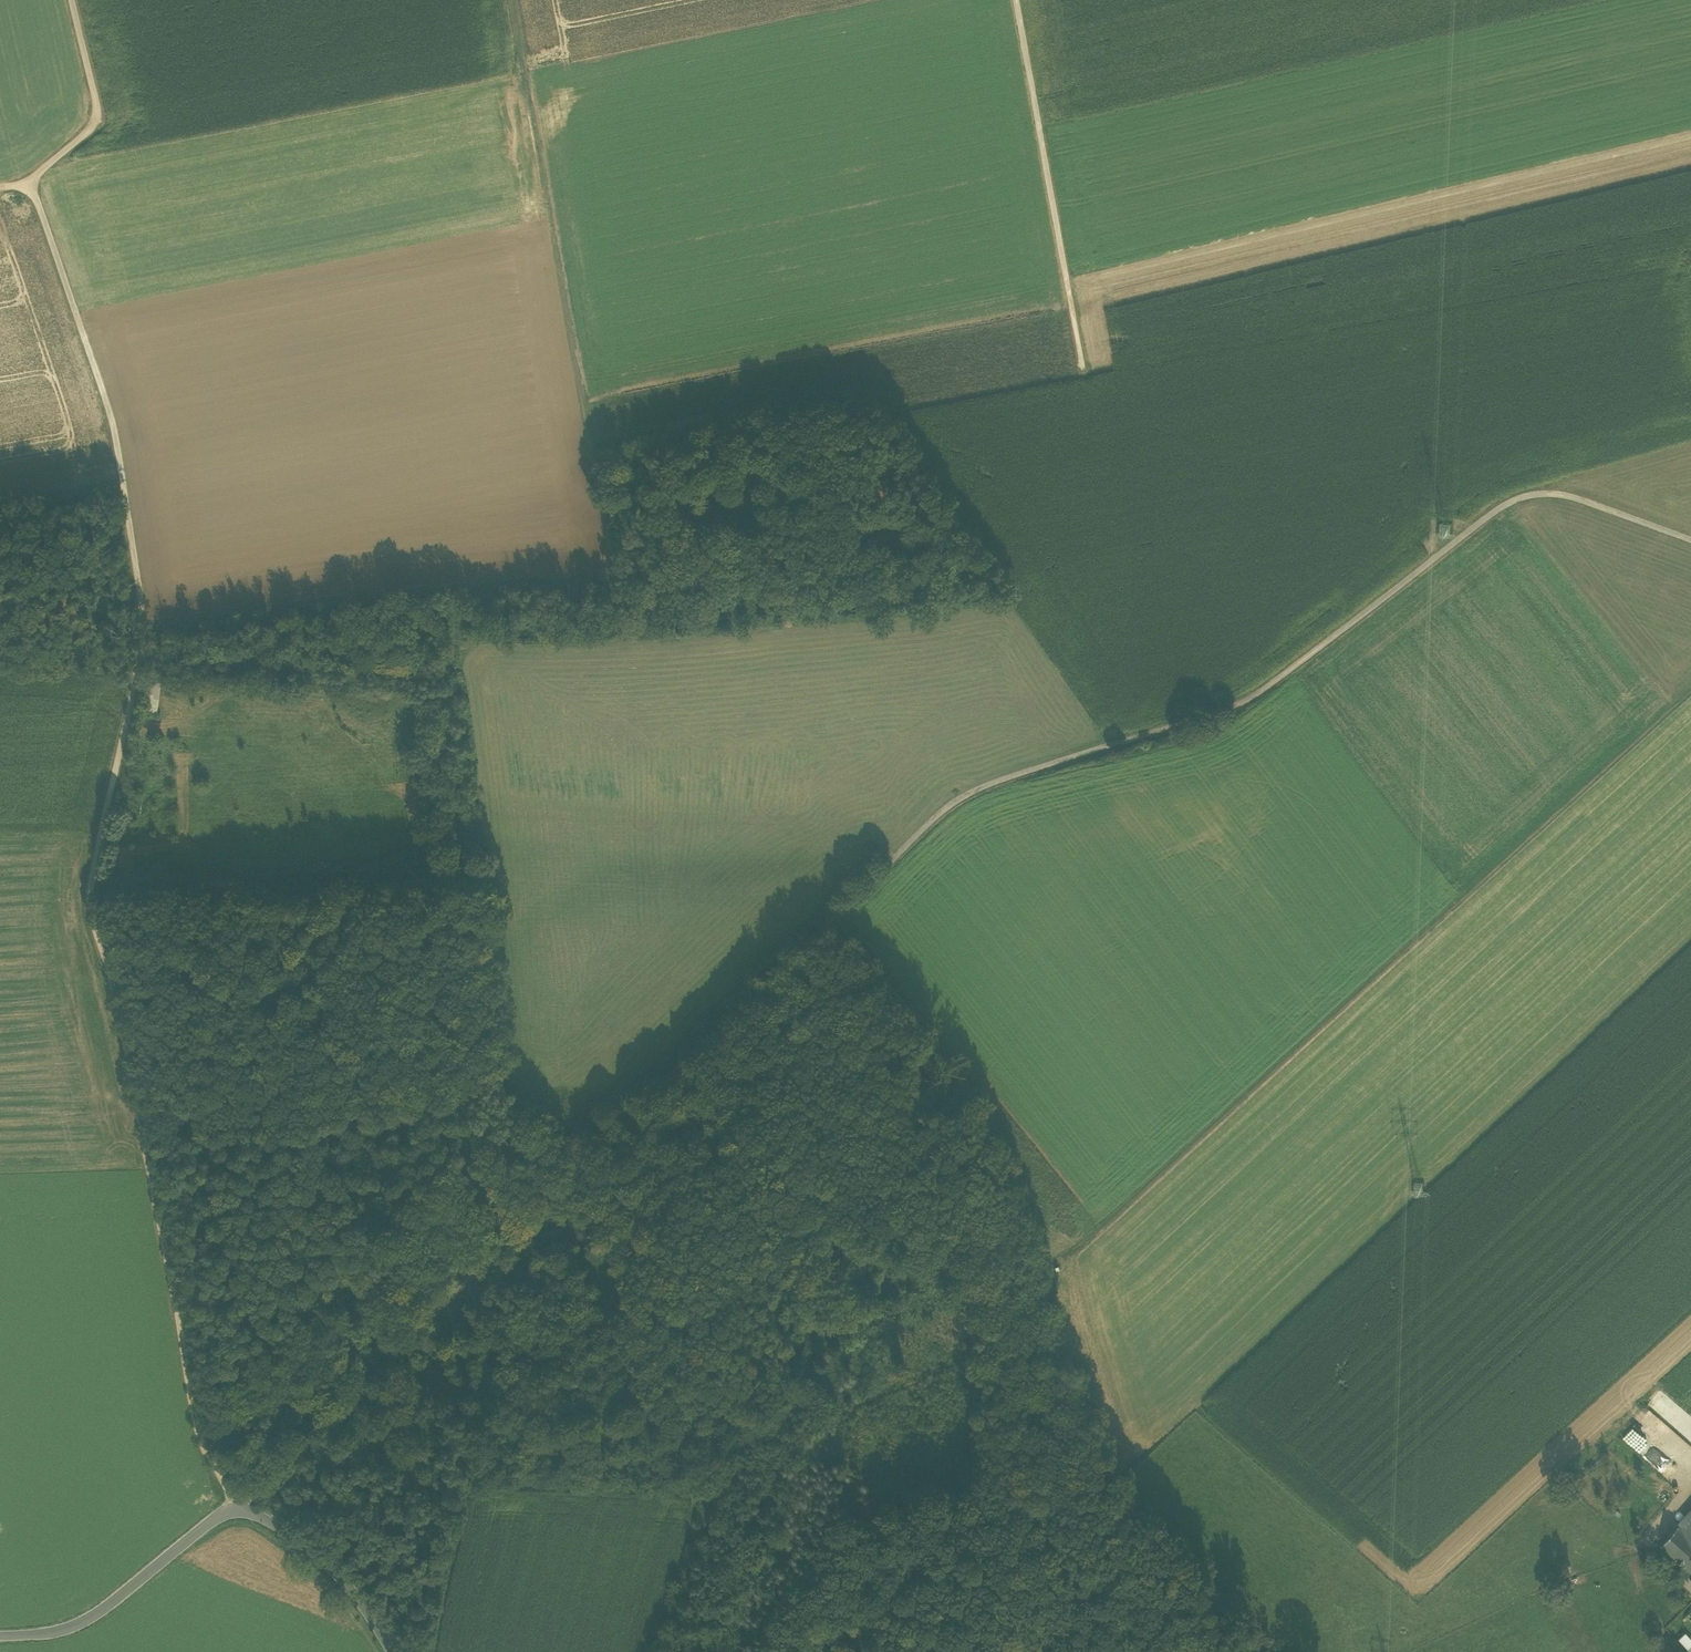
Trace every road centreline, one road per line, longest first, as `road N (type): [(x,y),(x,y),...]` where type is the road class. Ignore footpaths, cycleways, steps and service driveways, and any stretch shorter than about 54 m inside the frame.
road 1 (track): [(1690,542),(1576,503),(1531,497),(1486,520),(1243,708),(938,807),(239,1504)]
road 2 (track): [(72,0),(100,117),(29,182),(113,420),(141,645),(89,899),(204,1438),(239,1504)]
road 3 (tertiary): [(390,1651),(326,1562),(239,1504),(97,1615),(55,1633),(0,1636)]
road 4 (track): [(1016,0),(1083,368)]
road 5 (track): [(141,1123),(477,1073)]

